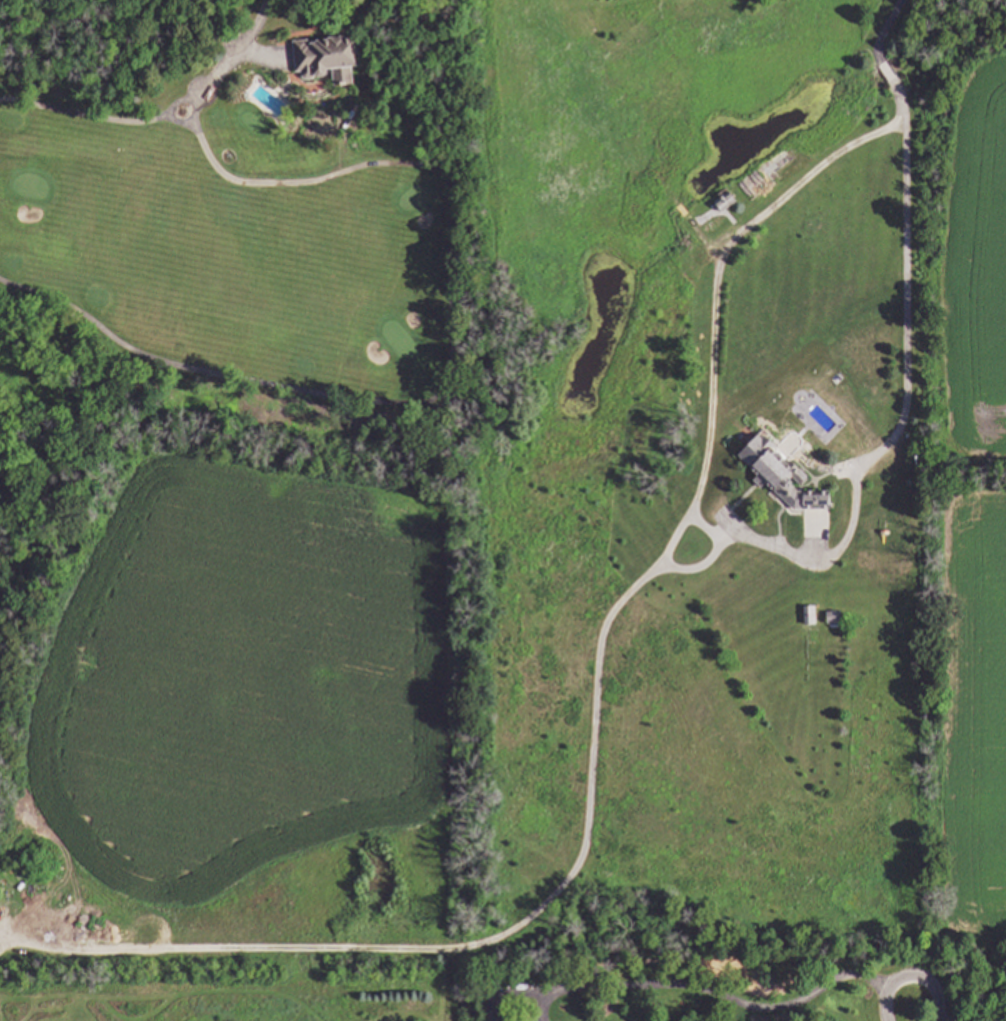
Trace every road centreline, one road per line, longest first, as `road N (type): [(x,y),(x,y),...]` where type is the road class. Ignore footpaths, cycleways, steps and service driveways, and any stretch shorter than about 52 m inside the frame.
road 1 (residential): [(900,0),(882,46),(896,119),(730,250),(715,290),(707,478),(658,574),(621,606),(602,652),(584,849),(545,905),(500,939),(467,949),(70,951),(0,938)]
road 2 (residential): [(936,1020),(937,994),(918,975),(888,985),(885,1020)]

